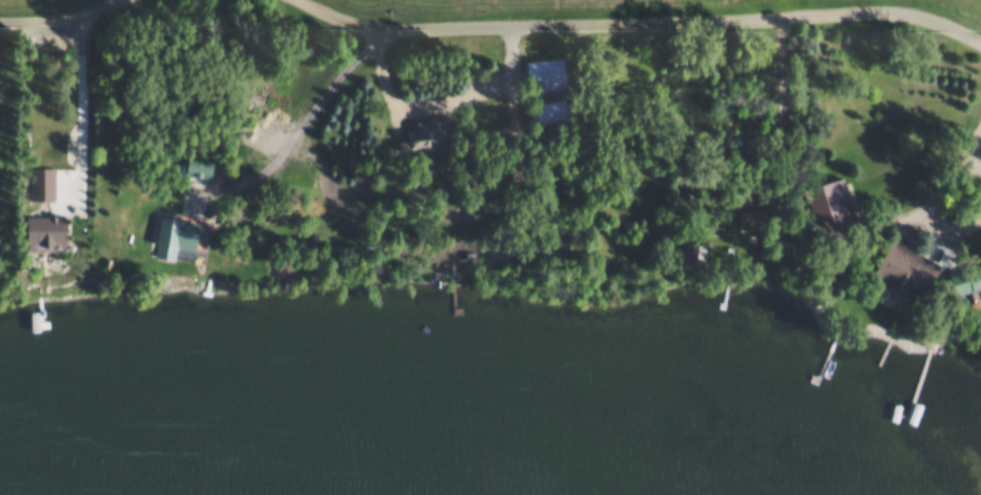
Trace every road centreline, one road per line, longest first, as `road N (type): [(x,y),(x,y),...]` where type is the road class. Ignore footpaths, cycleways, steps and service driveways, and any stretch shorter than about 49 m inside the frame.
road 1 (residential): [(292,0),(367,32),(881,14),(923,19),(980,44)]
road 2 (residential): [(0,25),(81,18),(126,0)]

